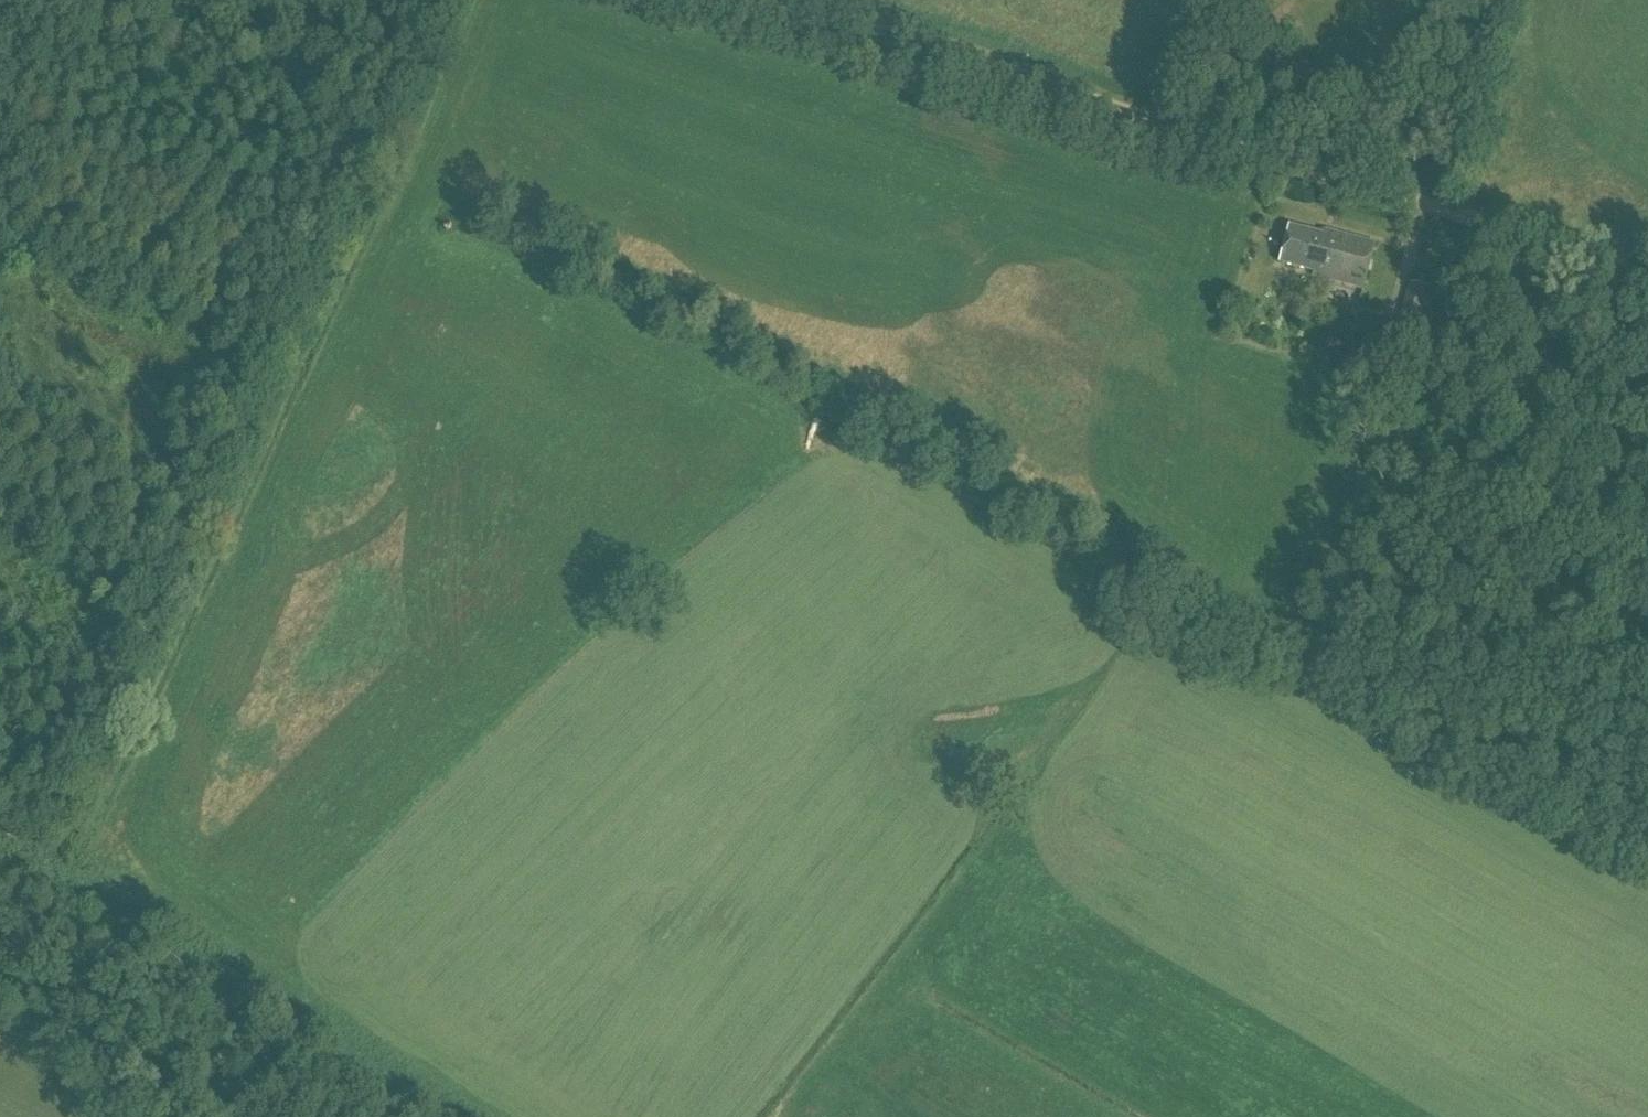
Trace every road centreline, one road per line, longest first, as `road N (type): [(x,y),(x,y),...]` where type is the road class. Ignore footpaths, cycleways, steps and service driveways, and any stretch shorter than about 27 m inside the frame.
road 1 (track): [(1647,291),(760,0)]

